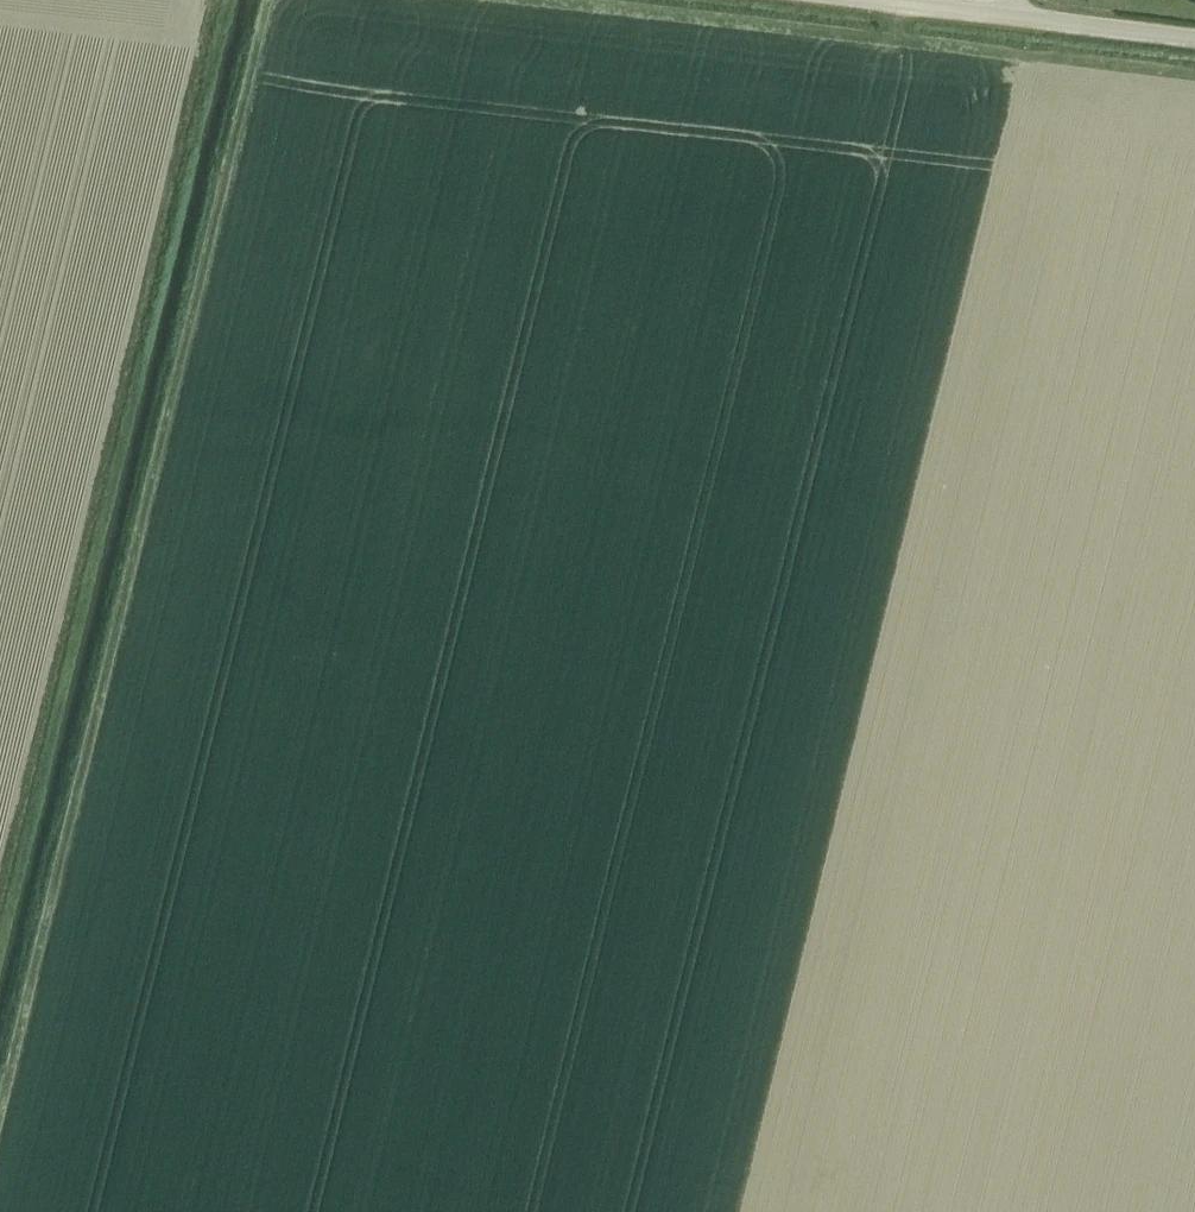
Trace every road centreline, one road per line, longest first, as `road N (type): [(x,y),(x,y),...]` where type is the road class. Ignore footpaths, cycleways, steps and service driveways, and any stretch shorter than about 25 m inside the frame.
road 1 (unclassified): [(1194,36),(904,0)]

